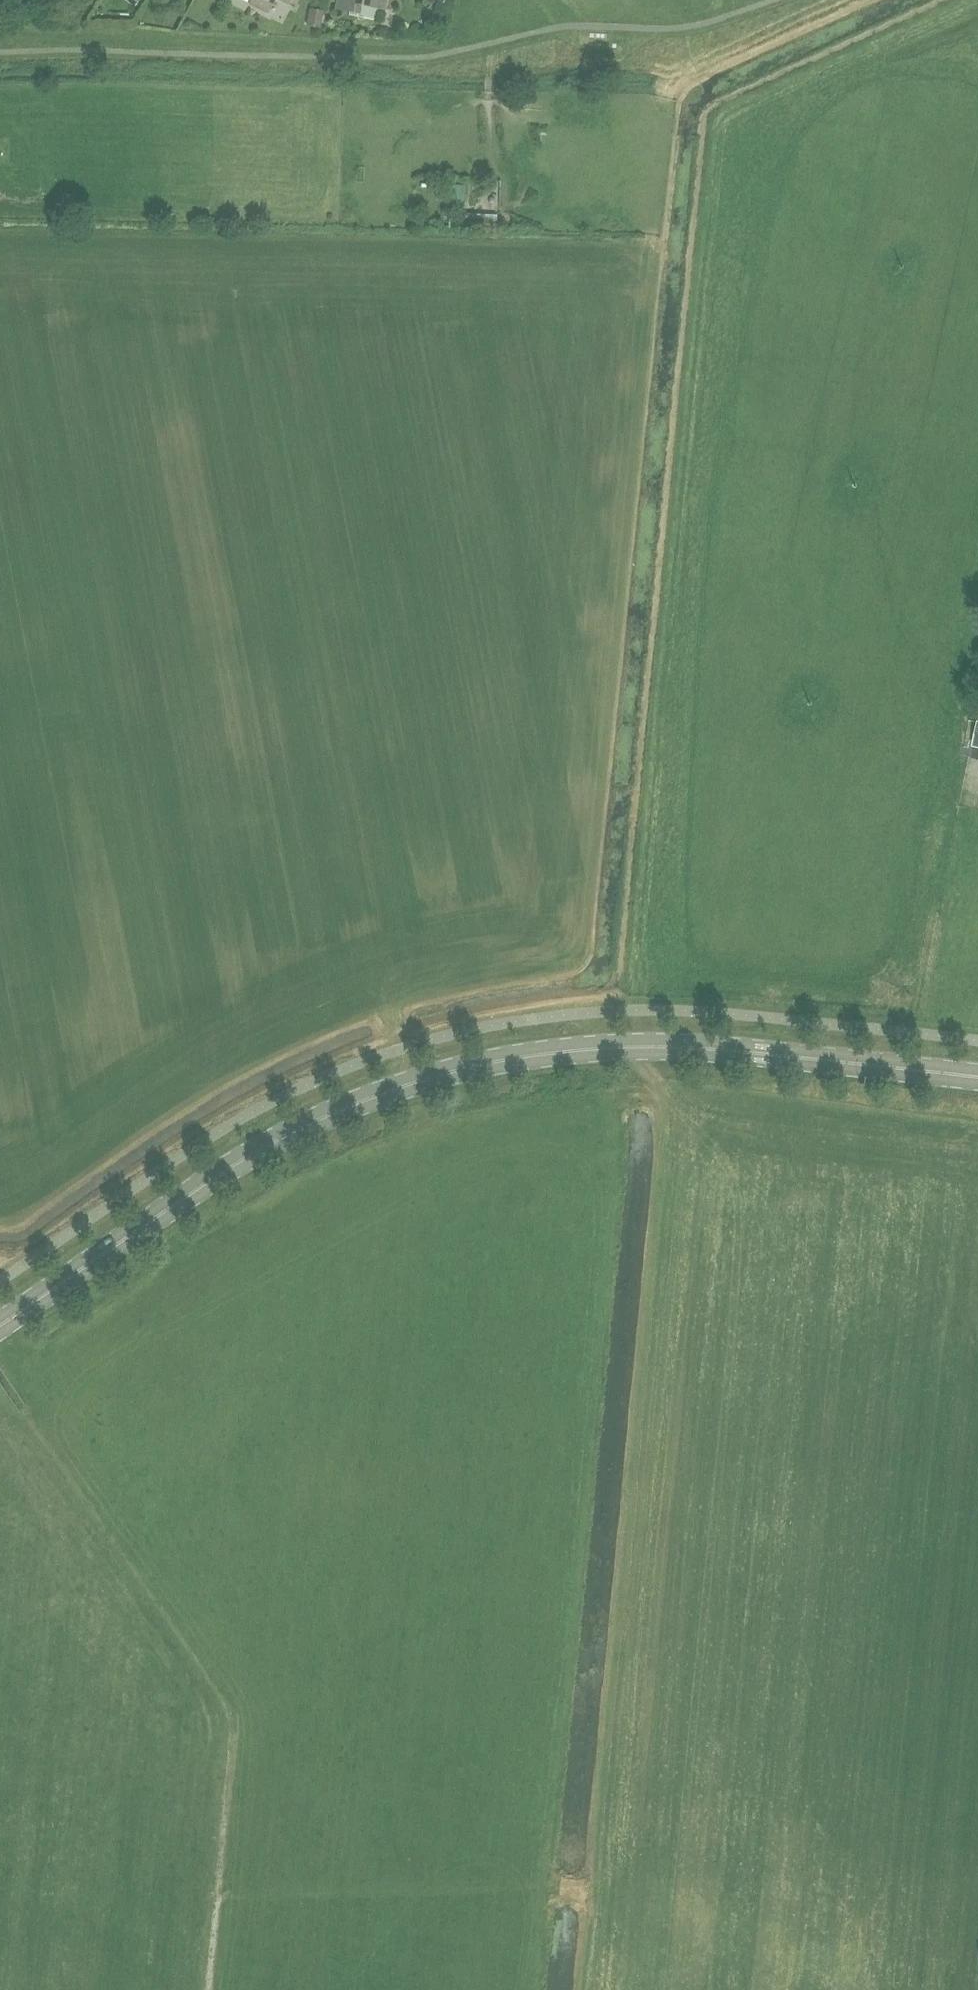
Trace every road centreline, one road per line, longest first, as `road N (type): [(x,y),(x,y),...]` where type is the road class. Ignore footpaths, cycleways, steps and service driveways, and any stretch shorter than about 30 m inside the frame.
road 1 (tertiary): [(0,1325),(174,1205),(318,1122),(506,1061),(682,1050),(977,1077)]

